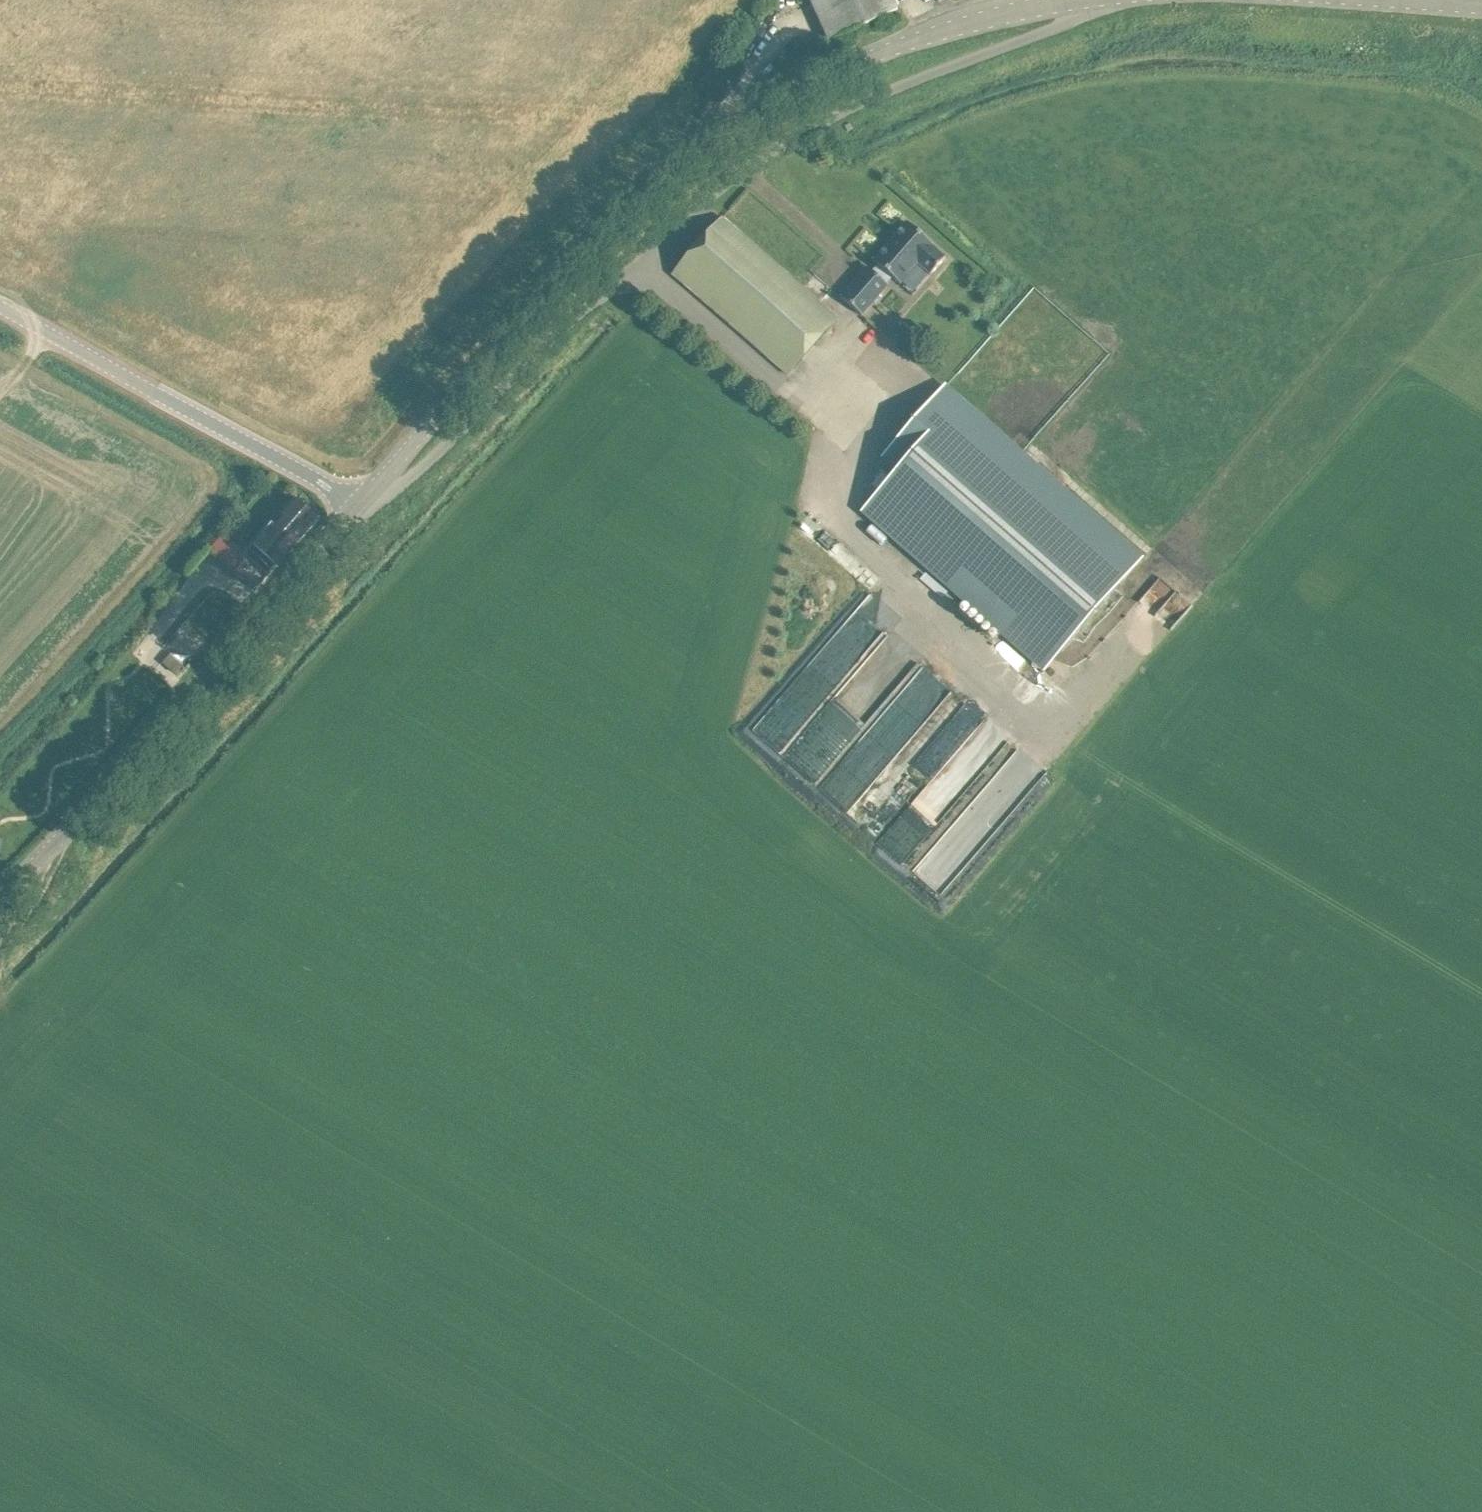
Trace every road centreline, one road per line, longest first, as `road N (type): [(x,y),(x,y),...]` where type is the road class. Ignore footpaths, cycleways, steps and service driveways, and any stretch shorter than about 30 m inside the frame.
road 1 (tertiary): [(1078,0),(924,36),(797,94),(689,158),(615,217),(355,507)]
road 2 (tertiary): [(0,898),(355,507)]
road 3 (unclassified): [(355,507),(0,314)]

